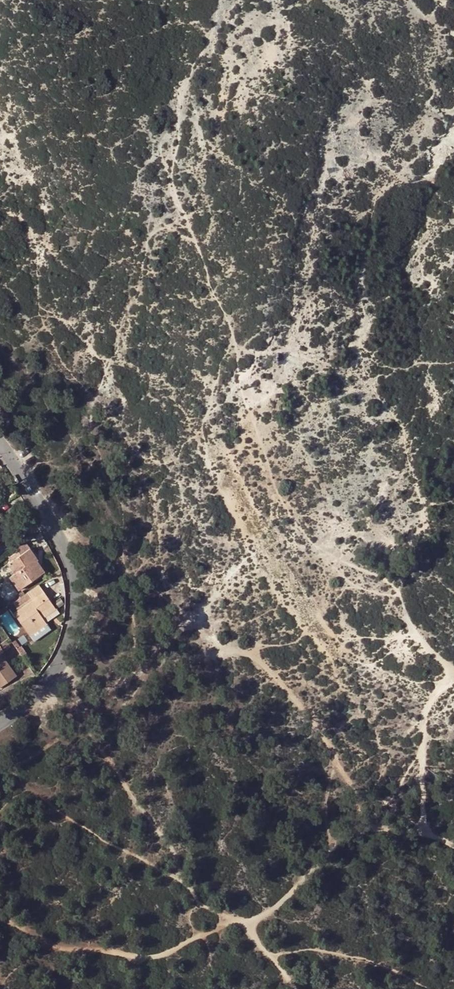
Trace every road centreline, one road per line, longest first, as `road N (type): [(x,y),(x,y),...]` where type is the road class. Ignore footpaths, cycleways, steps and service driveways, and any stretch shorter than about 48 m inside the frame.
road 1 (track): [(426,831),(390,822),(355,831),(321,851),(274,919),(159,951),(55,942),(0,915)]
road 2 (residential): [(0,737),(63,683),(81,642),(86,587),(67,535),(0,441)]
road 3 (track): [(453,681),(435,691),(421,747),(426,831),(453,844)]

